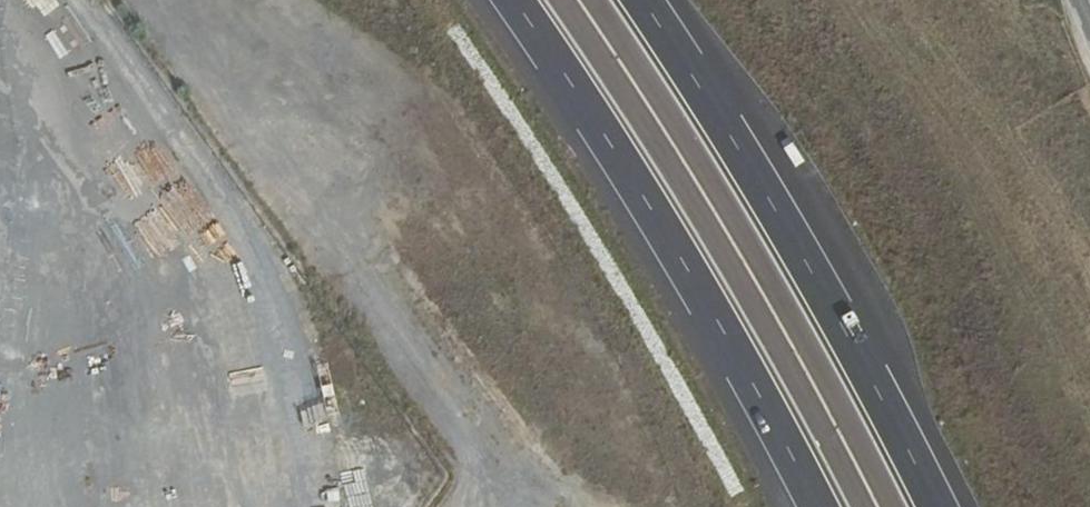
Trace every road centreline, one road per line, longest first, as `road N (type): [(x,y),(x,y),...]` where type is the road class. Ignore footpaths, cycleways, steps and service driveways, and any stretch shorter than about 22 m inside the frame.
road 1 (trunk): [(512,0),(749,378),(809,506)]
road 2 (trunk): [(942,506),(873,364),(704,61),(659,0)]

